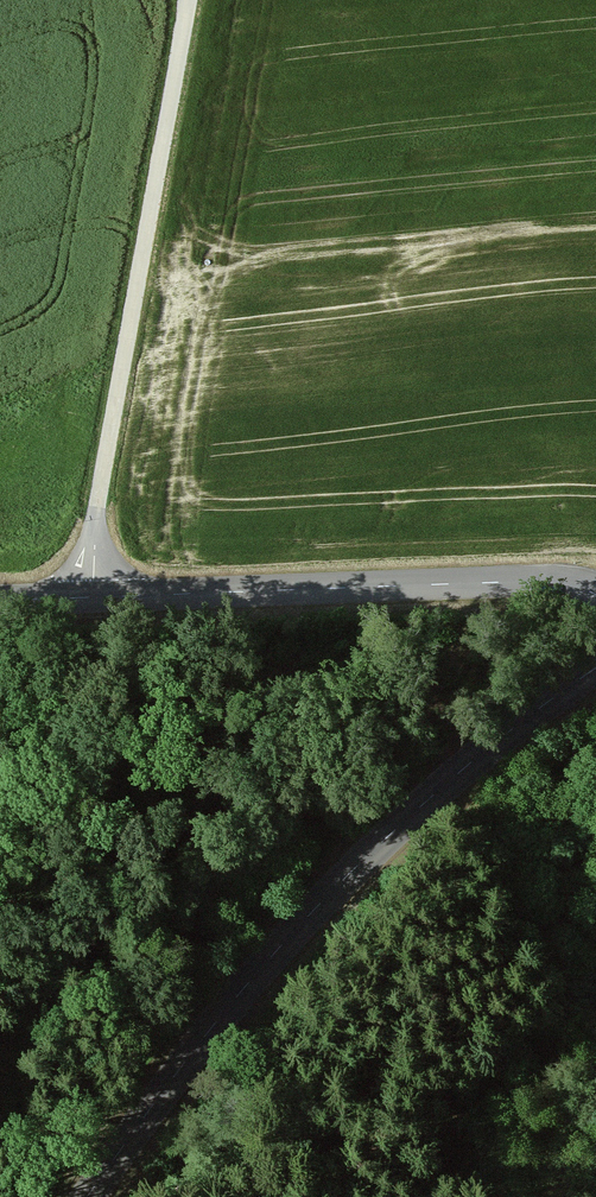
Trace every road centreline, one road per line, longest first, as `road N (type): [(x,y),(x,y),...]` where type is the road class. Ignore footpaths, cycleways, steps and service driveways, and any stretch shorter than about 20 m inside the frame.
road 1 (tertiary): [(86,1196),(217,1020),(306,918),(471,761),(595,668)]
road 2 (track): [(189,0),(90,597)]
road 3 (tertiary): [(595,595),(541,581),(0,600)]

